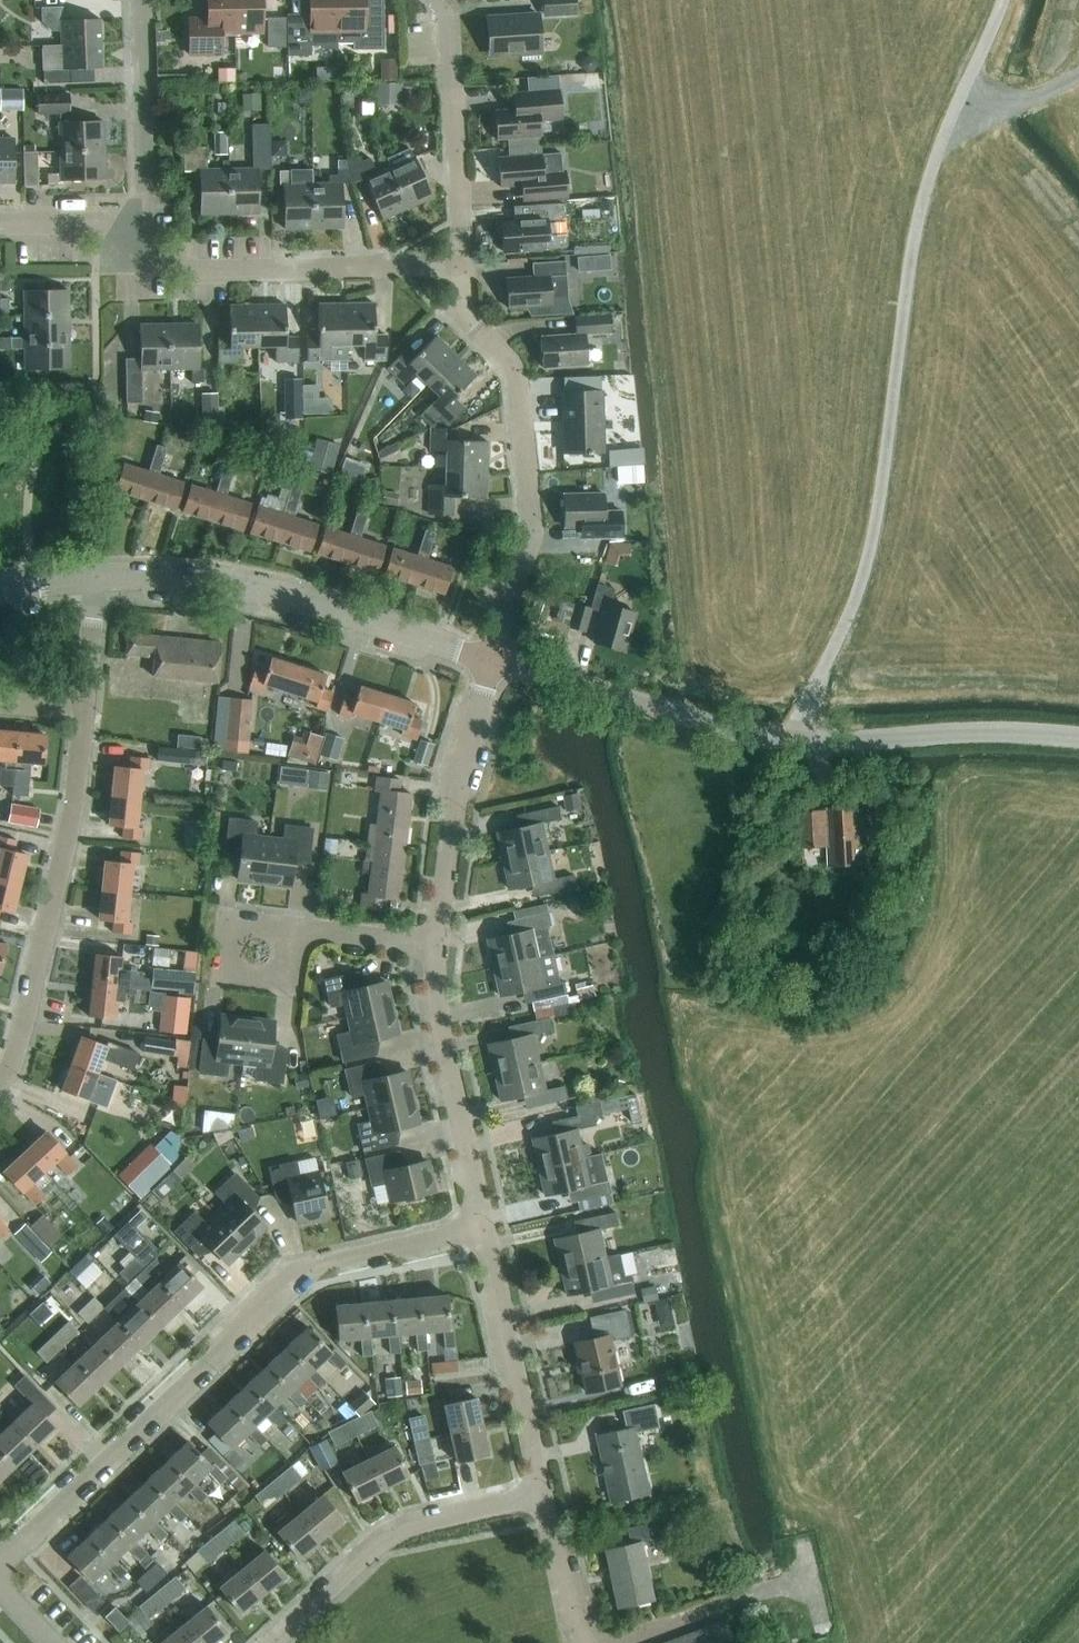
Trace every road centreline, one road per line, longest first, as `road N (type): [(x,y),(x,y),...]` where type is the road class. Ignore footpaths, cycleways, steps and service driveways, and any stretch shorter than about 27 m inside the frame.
road 1 (unclassified): [(796,743),(857,597),(949,122),(962,130),(1078,68)]
road 2 (residential): [(0,1558),(288,1283),(324,1266),(485,1228)]
road 3 (residential): [(496,659),(531,540),(505,365),(473,331),(466,262)]
road 4 (unclassified): [(99,578),(165,577),(296,597),(496,659)]
road 5 (residential): [(0,1079),(27,1018),(76,796),(84,710)]
road 6 (residential): [(466,262),(200,272),(176,270),(130,229)]
road 7 (residential): [(272,1642),(386,1537),(543,1495)]
road 8 (unclassified): [(796,743),(496,659)]
road 9 (residential): [(439,944),(459,785),(496,659)]
road 10 (residential): [(485,1228),(438,1014),(439,944)]
road 11 (unclassified): [(1078,738),(957,733),(796,743)]
road 12 (residential): [(543,1495),(485,1228)]
road 13 (residential): [(443,0),(450,18),(466,262)]
road 14 (residential): [(130,229),(147,180),(142,0)]
road 15 (residential): [(299,928),(293,981),(225,974),(231,920)]
road 16 (residential): [(583,1642),(543,1495)]
road 17 (residential): [(299,928),(439,944)]
road 18 (residential): [(84,710),(99,578)]
road 19 (residential): [(130,229),(95,220),(0,221)]

